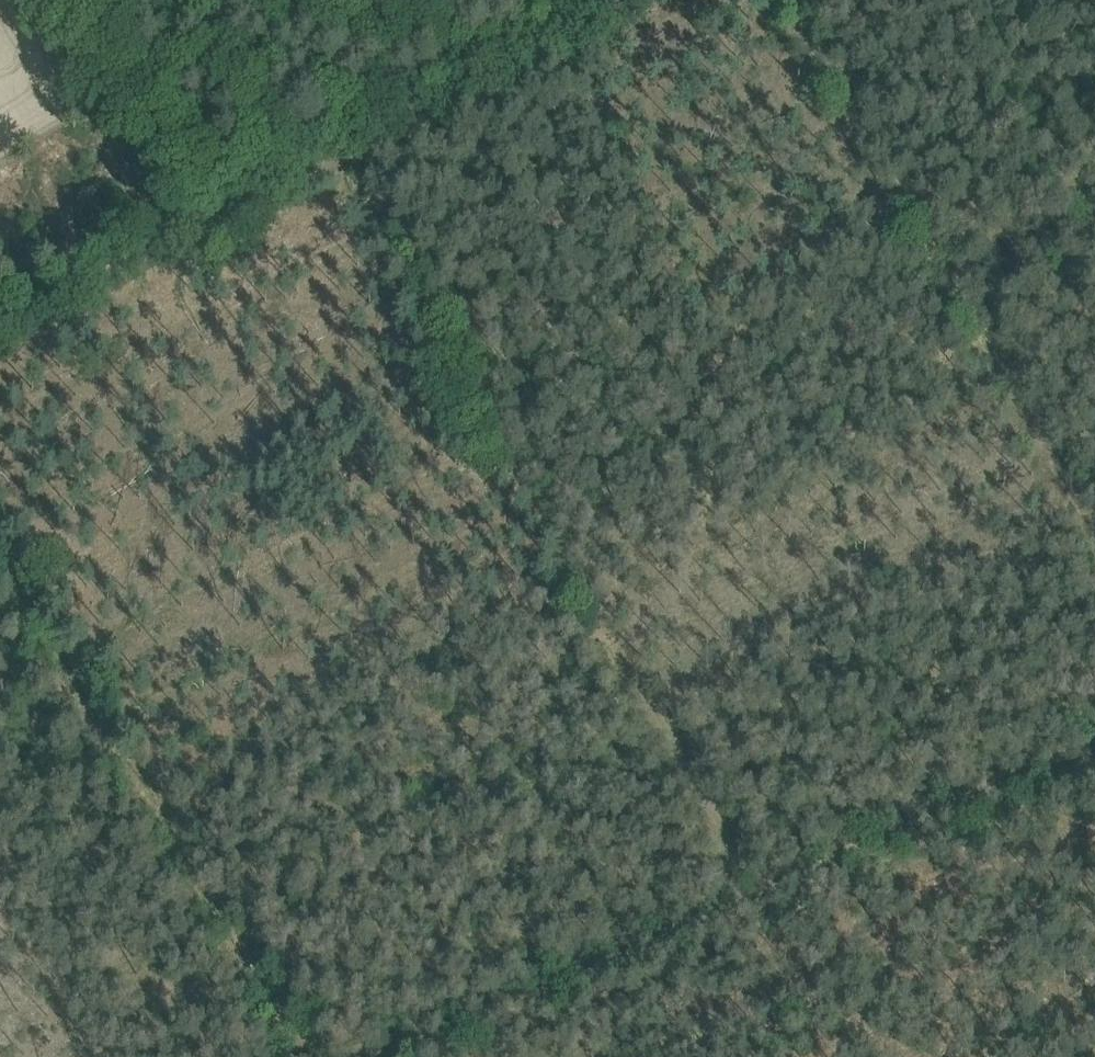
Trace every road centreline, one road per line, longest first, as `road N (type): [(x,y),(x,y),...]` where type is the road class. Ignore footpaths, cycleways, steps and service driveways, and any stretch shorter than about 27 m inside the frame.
road 1 (track): [(766,894),(327,152)]
road 2 (track): [(0,323),(605,0)]
road 3 (track): [(0,534),(313,1056)]
road 4 (track): [(1094,494),(791,0)]
road 5 (track): [(722,913),(1094,747)]
road 6 (track): [(385,1056),(722,913)]
road 7 (track): [(722,913),(800,1056)]
road 8 (track): [(966,285),(1094,218)]

